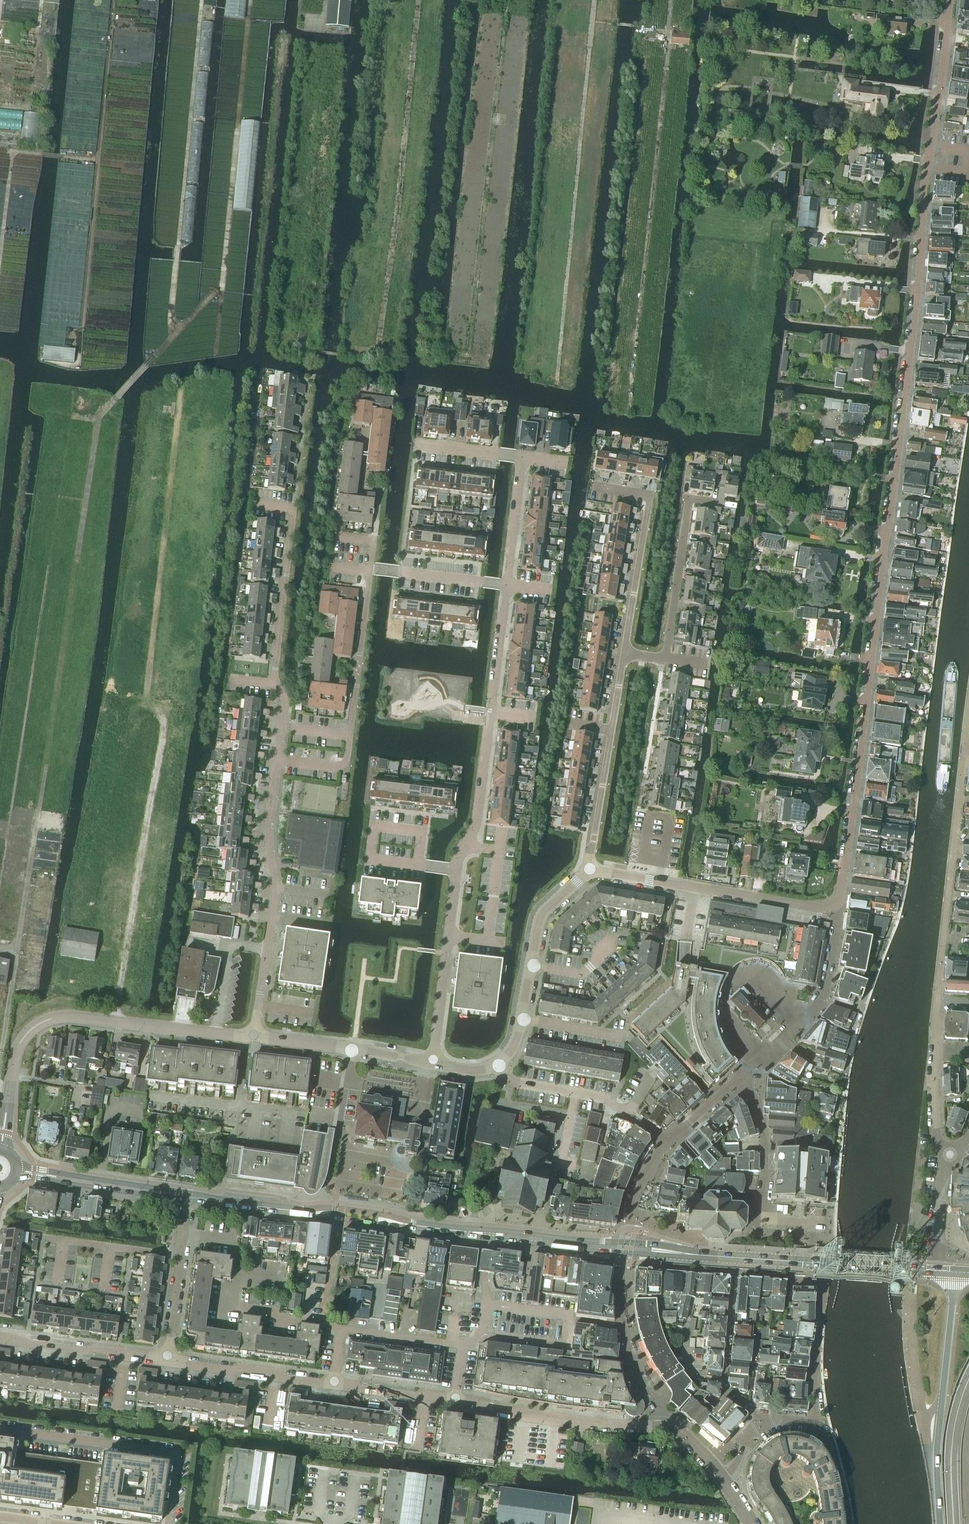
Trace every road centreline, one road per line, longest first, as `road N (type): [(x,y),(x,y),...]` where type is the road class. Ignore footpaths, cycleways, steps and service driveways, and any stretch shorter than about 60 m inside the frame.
road 1 (tertiary): [(832,898),(845,877),(948,0)]
road 2 (track): [(112,1022),(171,714),(144,713),(174,402)]
road 3 (secondary): [(490,1229),(190,1194),(16,1164)]
road 4 (secondary): [(14,1179),(489,1237)]
road 5 (track): [(381,360),(417,0)]
road 6 (track): [(178,330),(222,288),(249,0)]
road 7 (track): [(477,338),(508,0)]
road 8 (tertiary): [(6,1118),(21,1043),(54,1018),(254,1037)]
road 9 (residential): [(278,761),(285,701),(274,676),(294,509),(256,504)]
road 10 (residential): [(454,871),(476,825),(508,585)]
road 11 (residential): [(254,1037),(275,888),(269,826),(278,761)]
road 12 (residential): [(371,567),(346,770),(278,761)]
road 13 (primary): [(955,1272),(935,1453),(940,1523)]
road 14 (residential): [(938,999),(966,752)]
road 15 (tertiary): [(588,873),(806,907),(832,898)]
road 16 (residential): [(184,1233),(232,1243),(230,1307),(329,1319),(341,1330)]
road 17 (secondary): [(711,1256),(936,1271)]
road 18 (residential): [(588,873),(624,651)]
road 19 (secondary): [(489,1237),(711,1256)]
road 20 (secondary): [(711,1256),(490,1229)]
road 21 (unclassified): [(667,1424),(619,1427),(456,1401)]
road 22 (residential): [(743,1072),(827,990),(839,917),(832,898)]
road 23 (residential): [(624,651),(648,495),(599,485)]
road 24 (residential): [(663,657),(689,497),(719,502)]
road 25 (unclassified): [(335,1383),(167,1360)]
road 26 (unclassified): [(167,1360),(0,1337)]
road 27 (residential): [(667,1424),(628,1343),(627,1265)]
road 28 (tertiary): [(523,1020),(539,925),(588,873)]
road 29 (residential): [(765,1418),(727,1390),(736,1272)]
road 30 (residential): [(950,1155),(939,1143),(937,1115),(938,999)]
road 31 (residential): [(809,1279),(820,1286),(815,1423)]
road 32 (primary): [(954,1523),(952,1439),(968,1378)]
road 33 (residential): [(430,1065),(446,935)]
road 34 (residential): [(184,1233),(167,1360)]
road 35 (residential): [(417,866),(371,860),(375,826),(422,831)]
road 36 (residential): [(508,585),(522,459)]
road 37 (residential): [(341,1330),(464,1348)]
road 38 (unclassified): [(456,1401),(335,1383)]
road 39 (residential): [(743,1072),(761,1116),(765,1189)]

